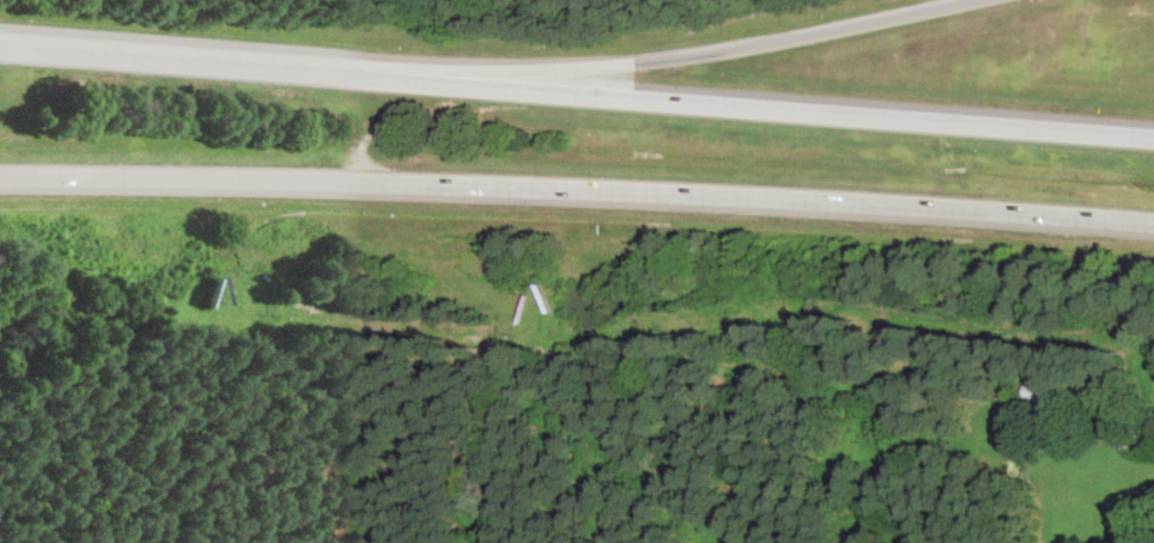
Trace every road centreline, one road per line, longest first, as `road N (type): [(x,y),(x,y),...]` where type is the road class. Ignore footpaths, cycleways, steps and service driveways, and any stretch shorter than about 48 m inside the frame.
road 1 (motorway): [(1153,135),(0,50)]
road 2 (motorway): [(0,178),(609,189),(1153,225)]
road 3 (motorway): [(1005,0),(912,23),(626,66),(381,79)]

